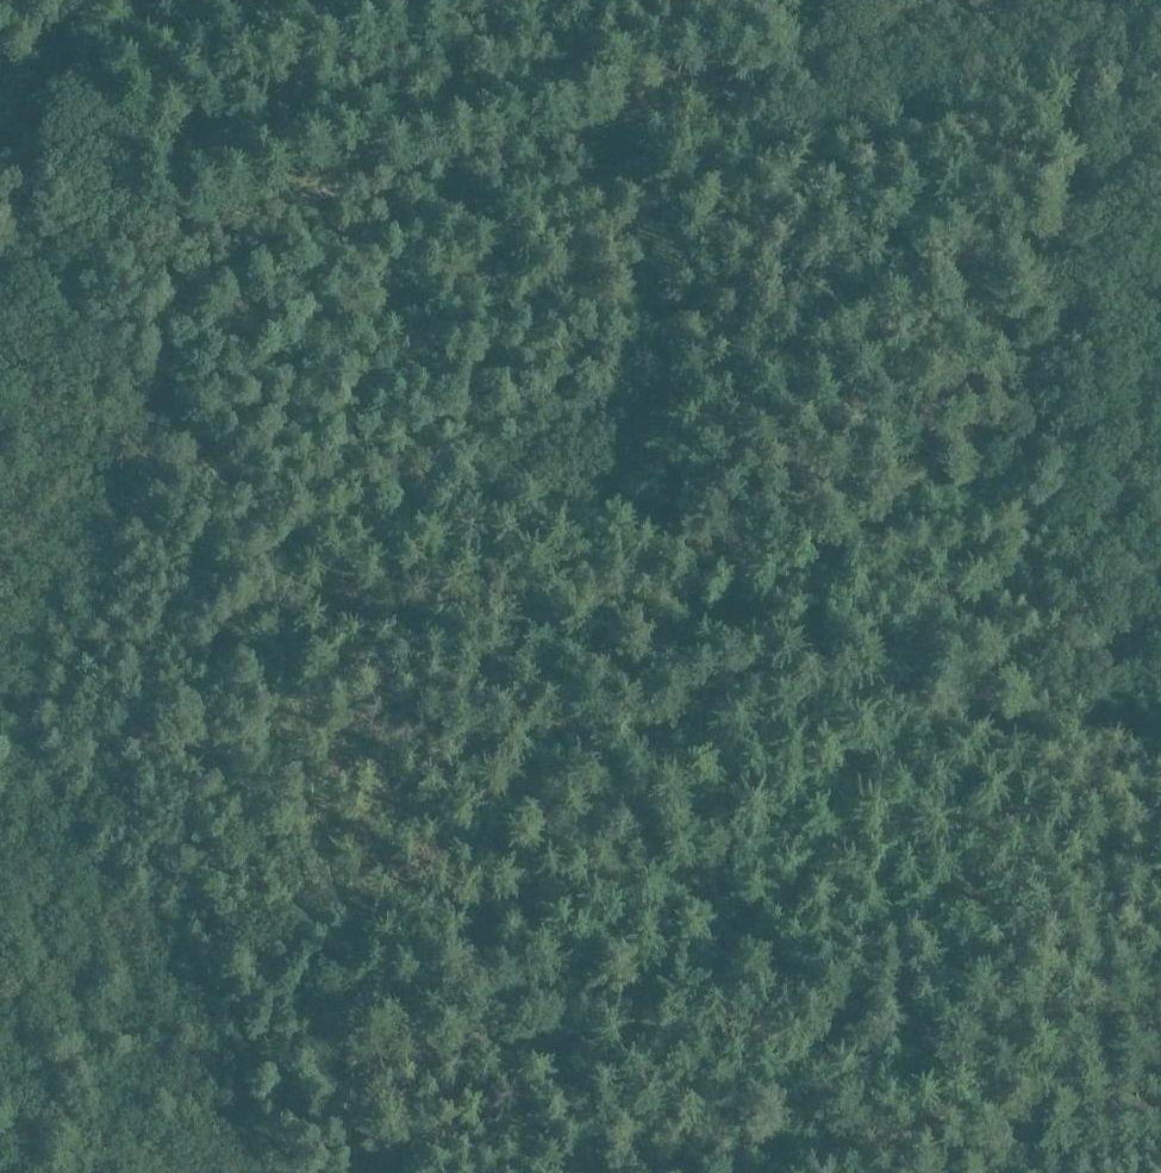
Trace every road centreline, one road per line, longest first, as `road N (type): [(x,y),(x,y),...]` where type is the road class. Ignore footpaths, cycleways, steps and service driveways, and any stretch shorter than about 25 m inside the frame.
road 1 (track): [(0,290),(162,235),(1047,0)]
road 2 (track): [(12,285),(73,324),(214,484),(234,521),(258,606),(308,911),(351,1058),(372,1172)]
road 3 (track): [(55,0),(115,250)]

